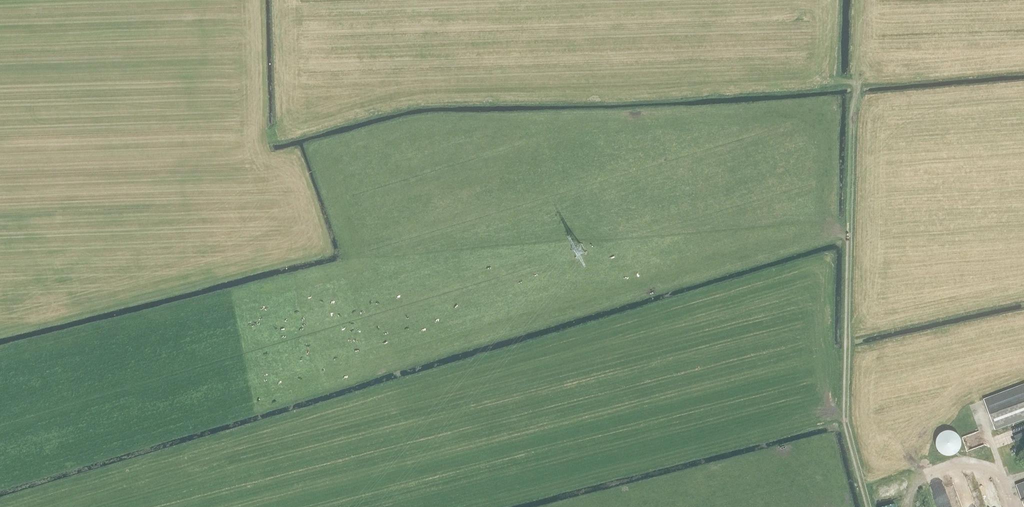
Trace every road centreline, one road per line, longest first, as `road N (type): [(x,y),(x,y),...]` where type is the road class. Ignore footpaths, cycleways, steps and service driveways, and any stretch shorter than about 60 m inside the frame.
road 1 (track): [(838,82),(856,89),(846,415),(868,506)]

